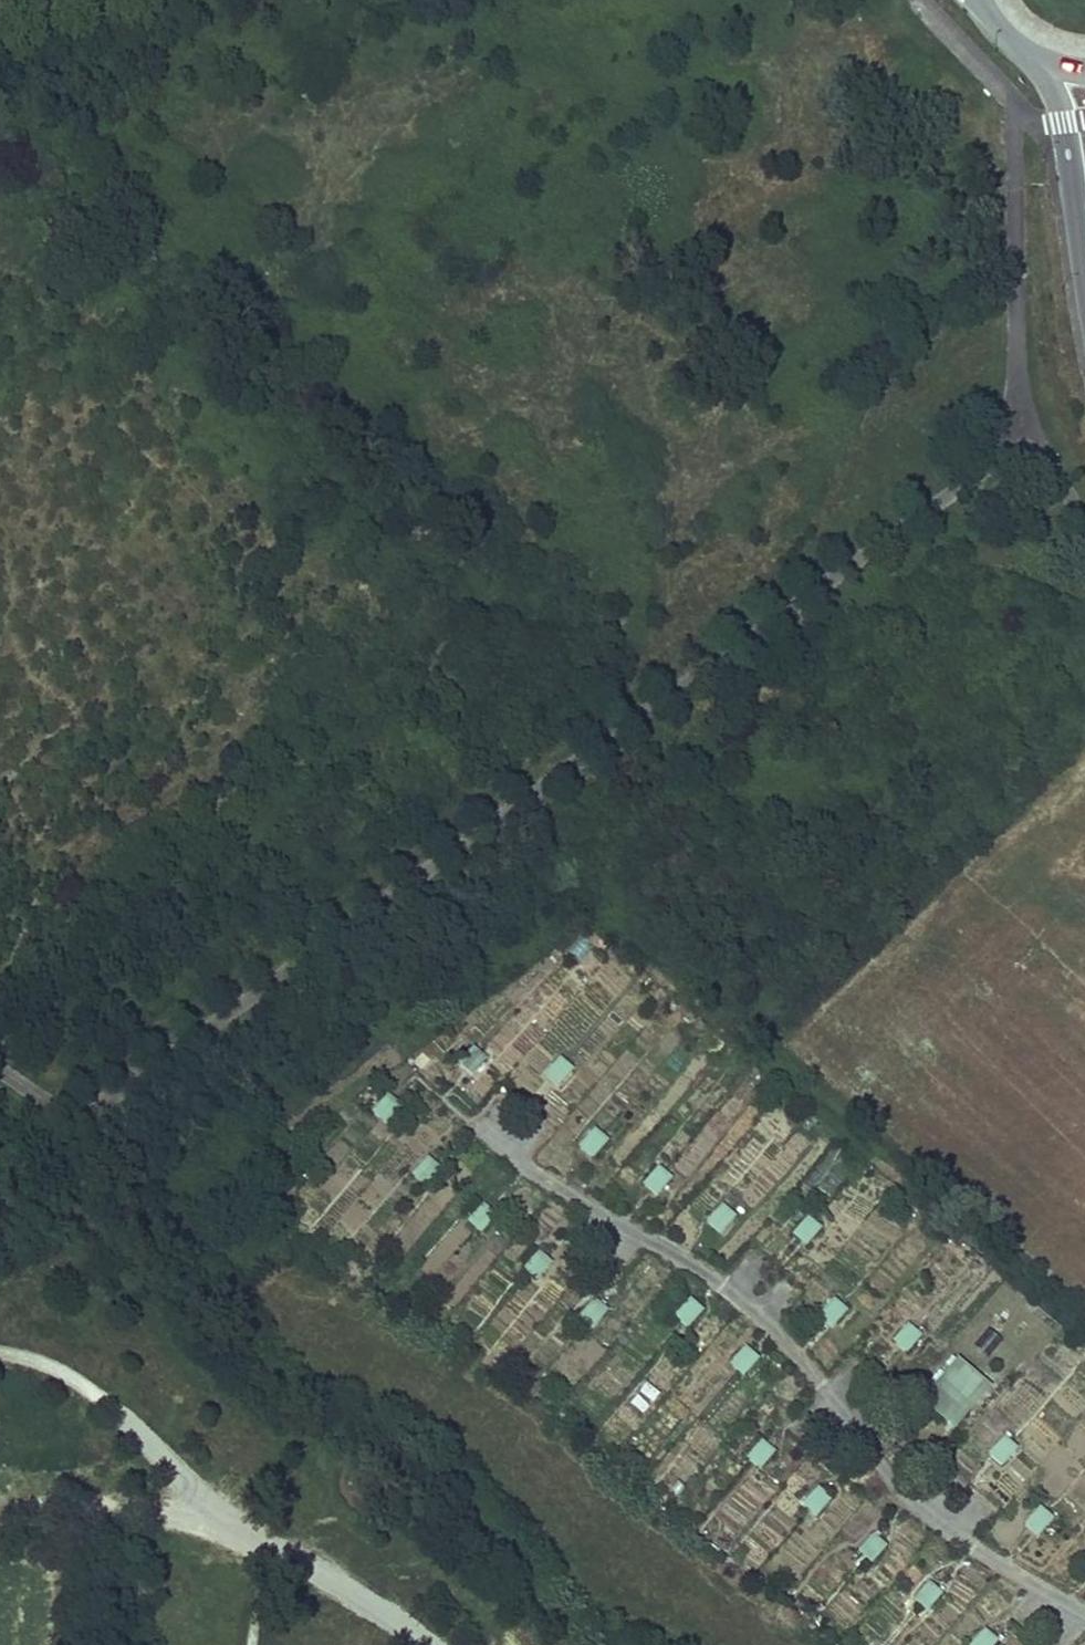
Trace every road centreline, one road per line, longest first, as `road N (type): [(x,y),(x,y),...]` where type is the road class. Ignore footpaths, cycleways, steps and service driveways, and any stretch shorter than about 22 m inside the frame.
road 1 (unclassified): [(1035,57),(1065,123),(1084,205)]

